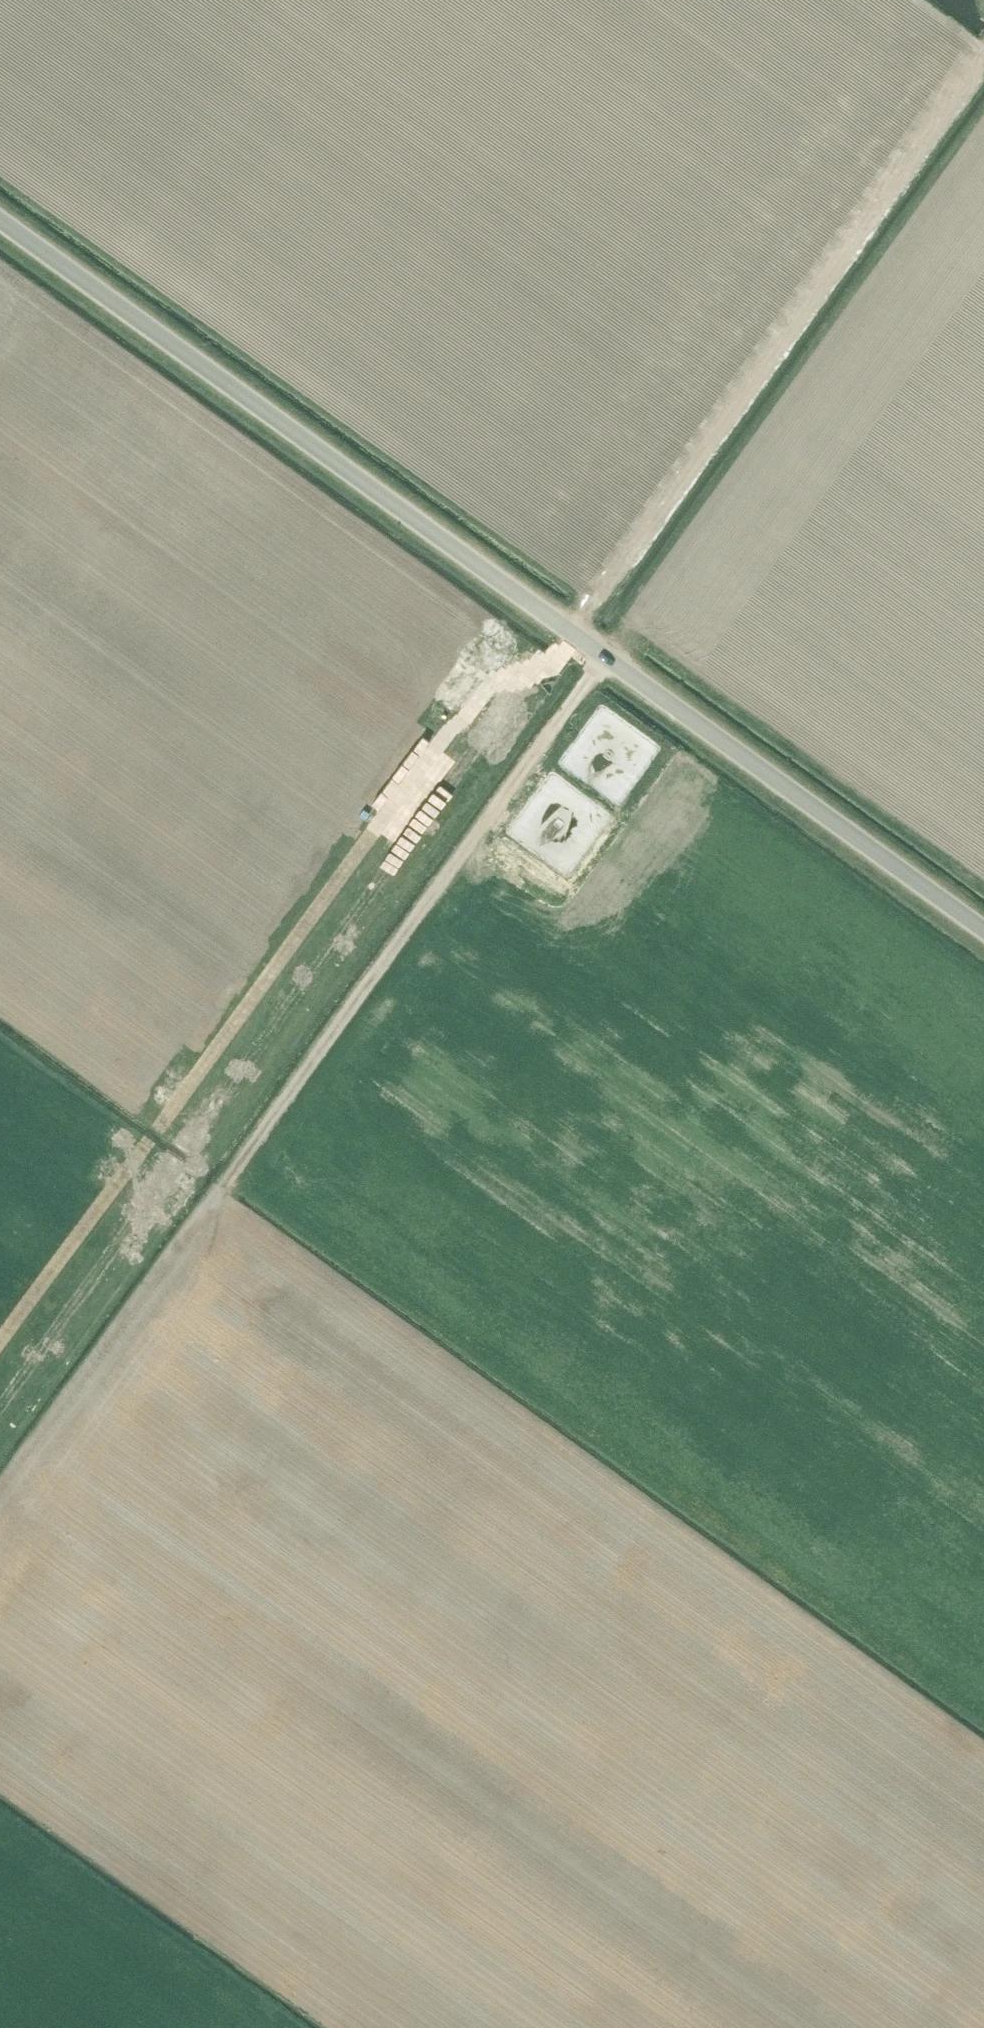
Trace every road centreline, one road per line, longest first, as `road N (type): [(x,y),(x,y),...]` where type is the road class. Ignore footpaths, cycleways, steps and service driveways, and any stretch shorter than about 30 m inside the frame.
road 1 (unclassified): [(983,929),(0,221)]

